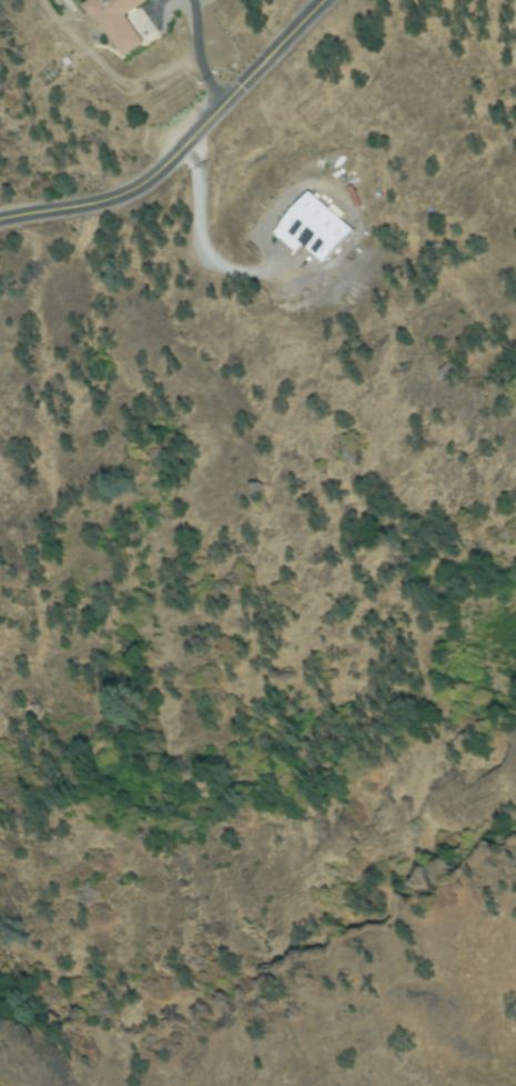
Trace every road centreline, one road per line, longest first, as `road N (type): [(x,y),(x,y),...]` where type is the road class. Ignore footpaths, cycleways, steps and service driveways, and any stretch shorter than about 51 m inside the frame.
road 1 (tertiary): [(334,0),(139,197),(102,217),(0,231)]

